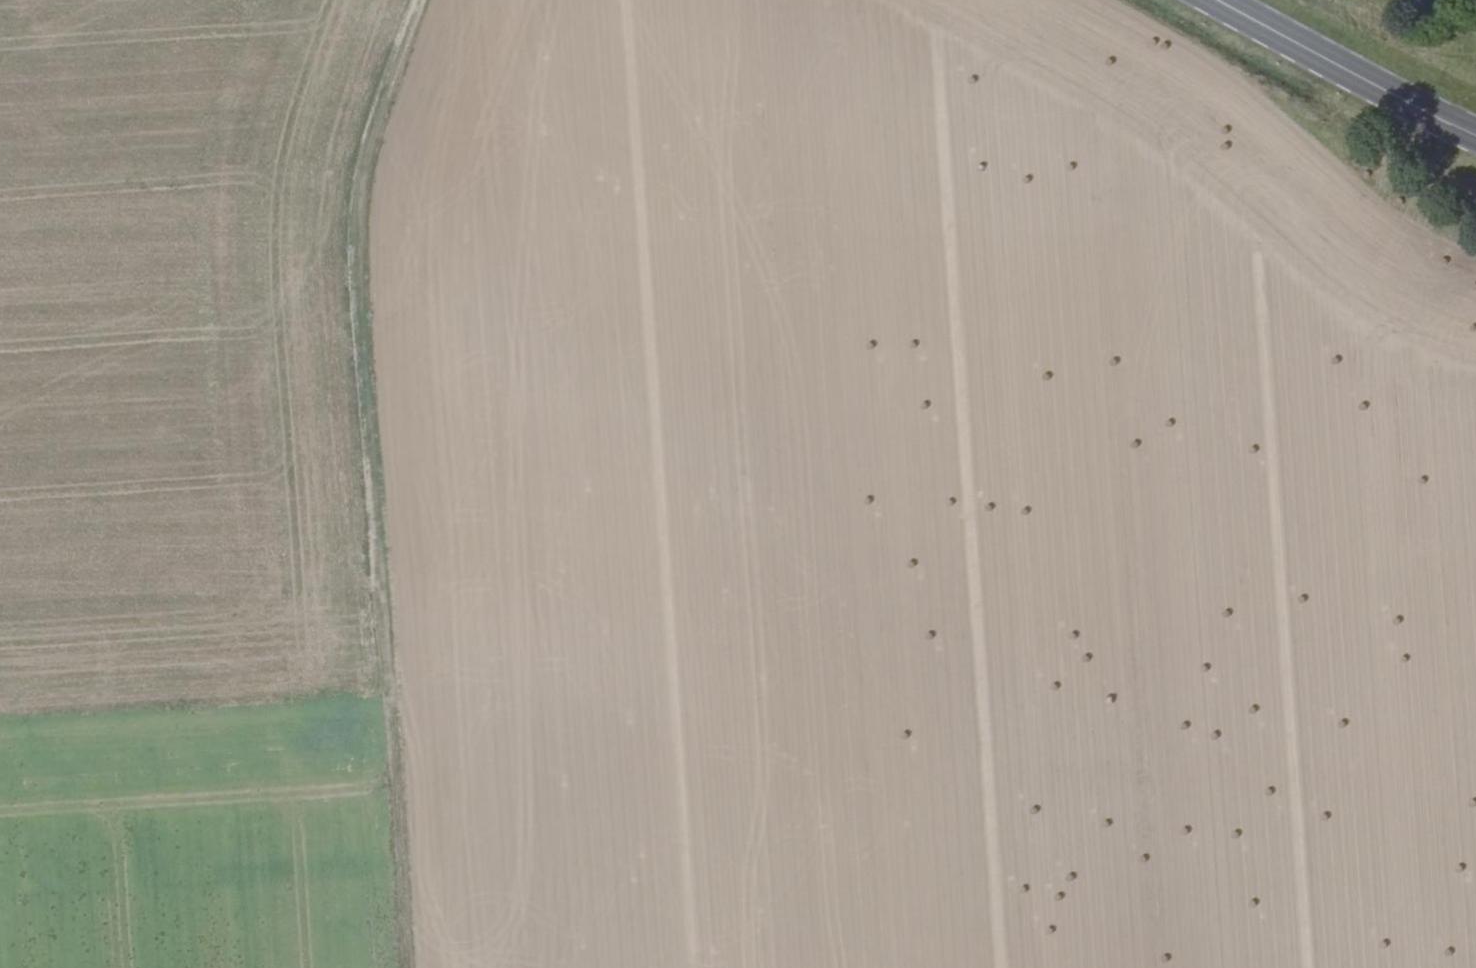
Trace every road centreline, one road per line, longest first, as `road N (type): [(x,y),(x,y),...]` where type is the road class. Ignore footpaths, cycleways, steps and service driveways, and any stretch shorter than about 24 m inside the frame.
road 1 (track): [(412,967),(361,181),(420,0)]
road 2 (primary): [(1475,133),(1216,0)]

